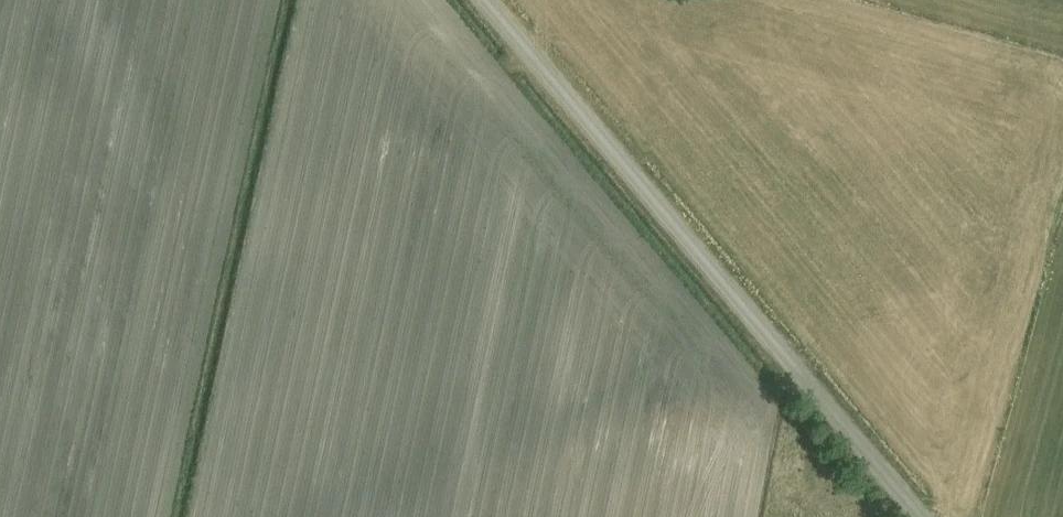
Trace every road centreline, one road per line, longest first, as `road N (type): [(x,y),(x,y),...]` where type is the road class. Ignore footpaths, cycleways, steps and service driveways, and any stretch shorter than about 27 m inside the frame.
road 1 (unclassified): [(920,516),(485,0)]

